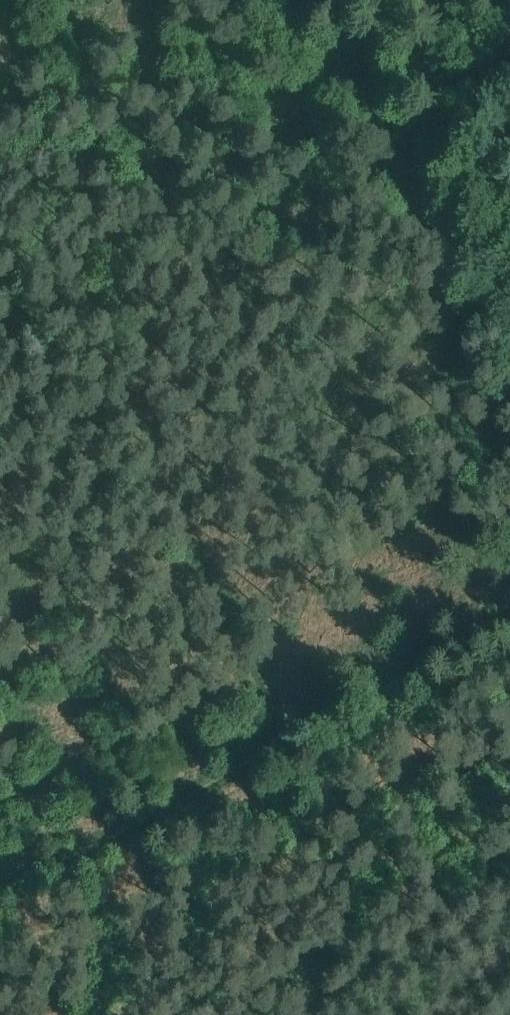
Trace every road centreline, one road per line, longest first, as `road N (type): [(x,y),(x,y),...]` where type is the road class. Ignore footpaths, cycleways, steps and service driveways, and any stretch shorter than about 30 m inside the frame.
road 1 (track): [(280,737),(0,890)]
road 2 (track): [(280,737),(509,611)]

